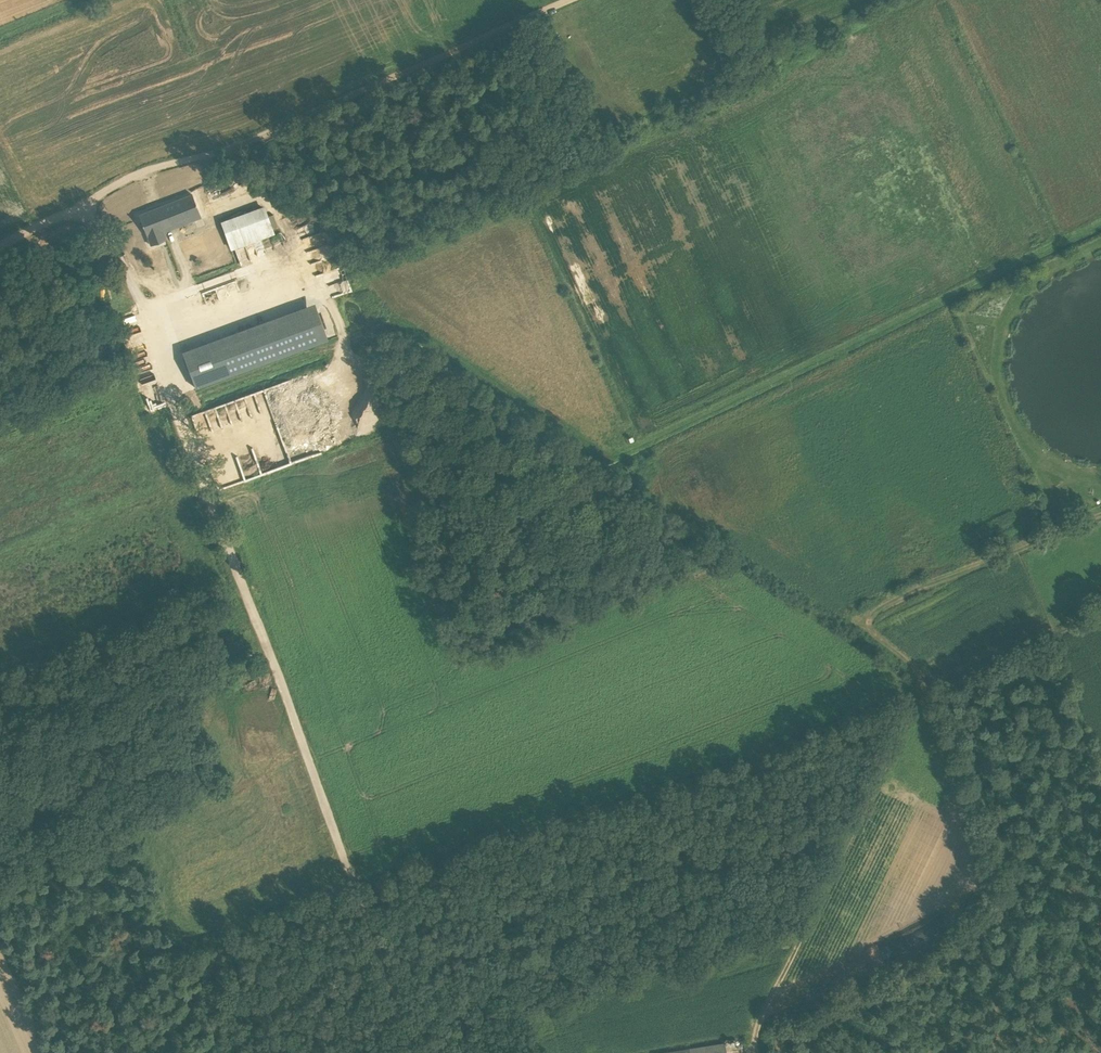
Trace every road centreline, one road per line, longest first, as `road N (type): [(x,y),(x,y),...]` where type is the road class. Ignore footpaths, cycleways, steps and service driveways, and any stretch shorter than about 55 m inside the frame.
road 1 (track): [(77,208),(126,250),(413,1052)]
road 2 (track): [(1100,513),(880,606),(870,626),(922,677),(920,696),(767,998),(757,1052)]
road 3 (track): [(573,0),(258,139),(126,183),(0,251)]

